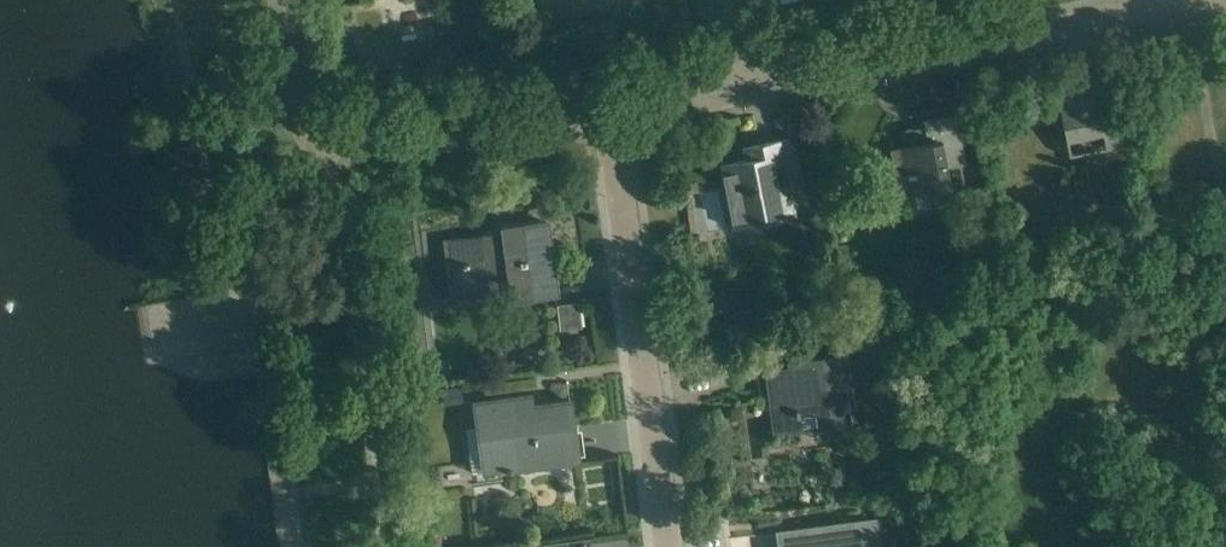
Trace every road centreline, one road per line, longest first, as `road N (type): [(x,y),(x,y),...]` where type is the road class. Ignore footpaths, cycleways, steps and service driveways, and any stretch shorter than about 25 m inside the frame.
road 1 (residential): [(669,546),(609,107)]
road 2 (residential): [(744,91),(1165,5)]
road 3 (residential): [(609,107),(356,136),(327,128),(300,81),(285,0)]
road 4 (residential): [(609,107),(744,91)]

